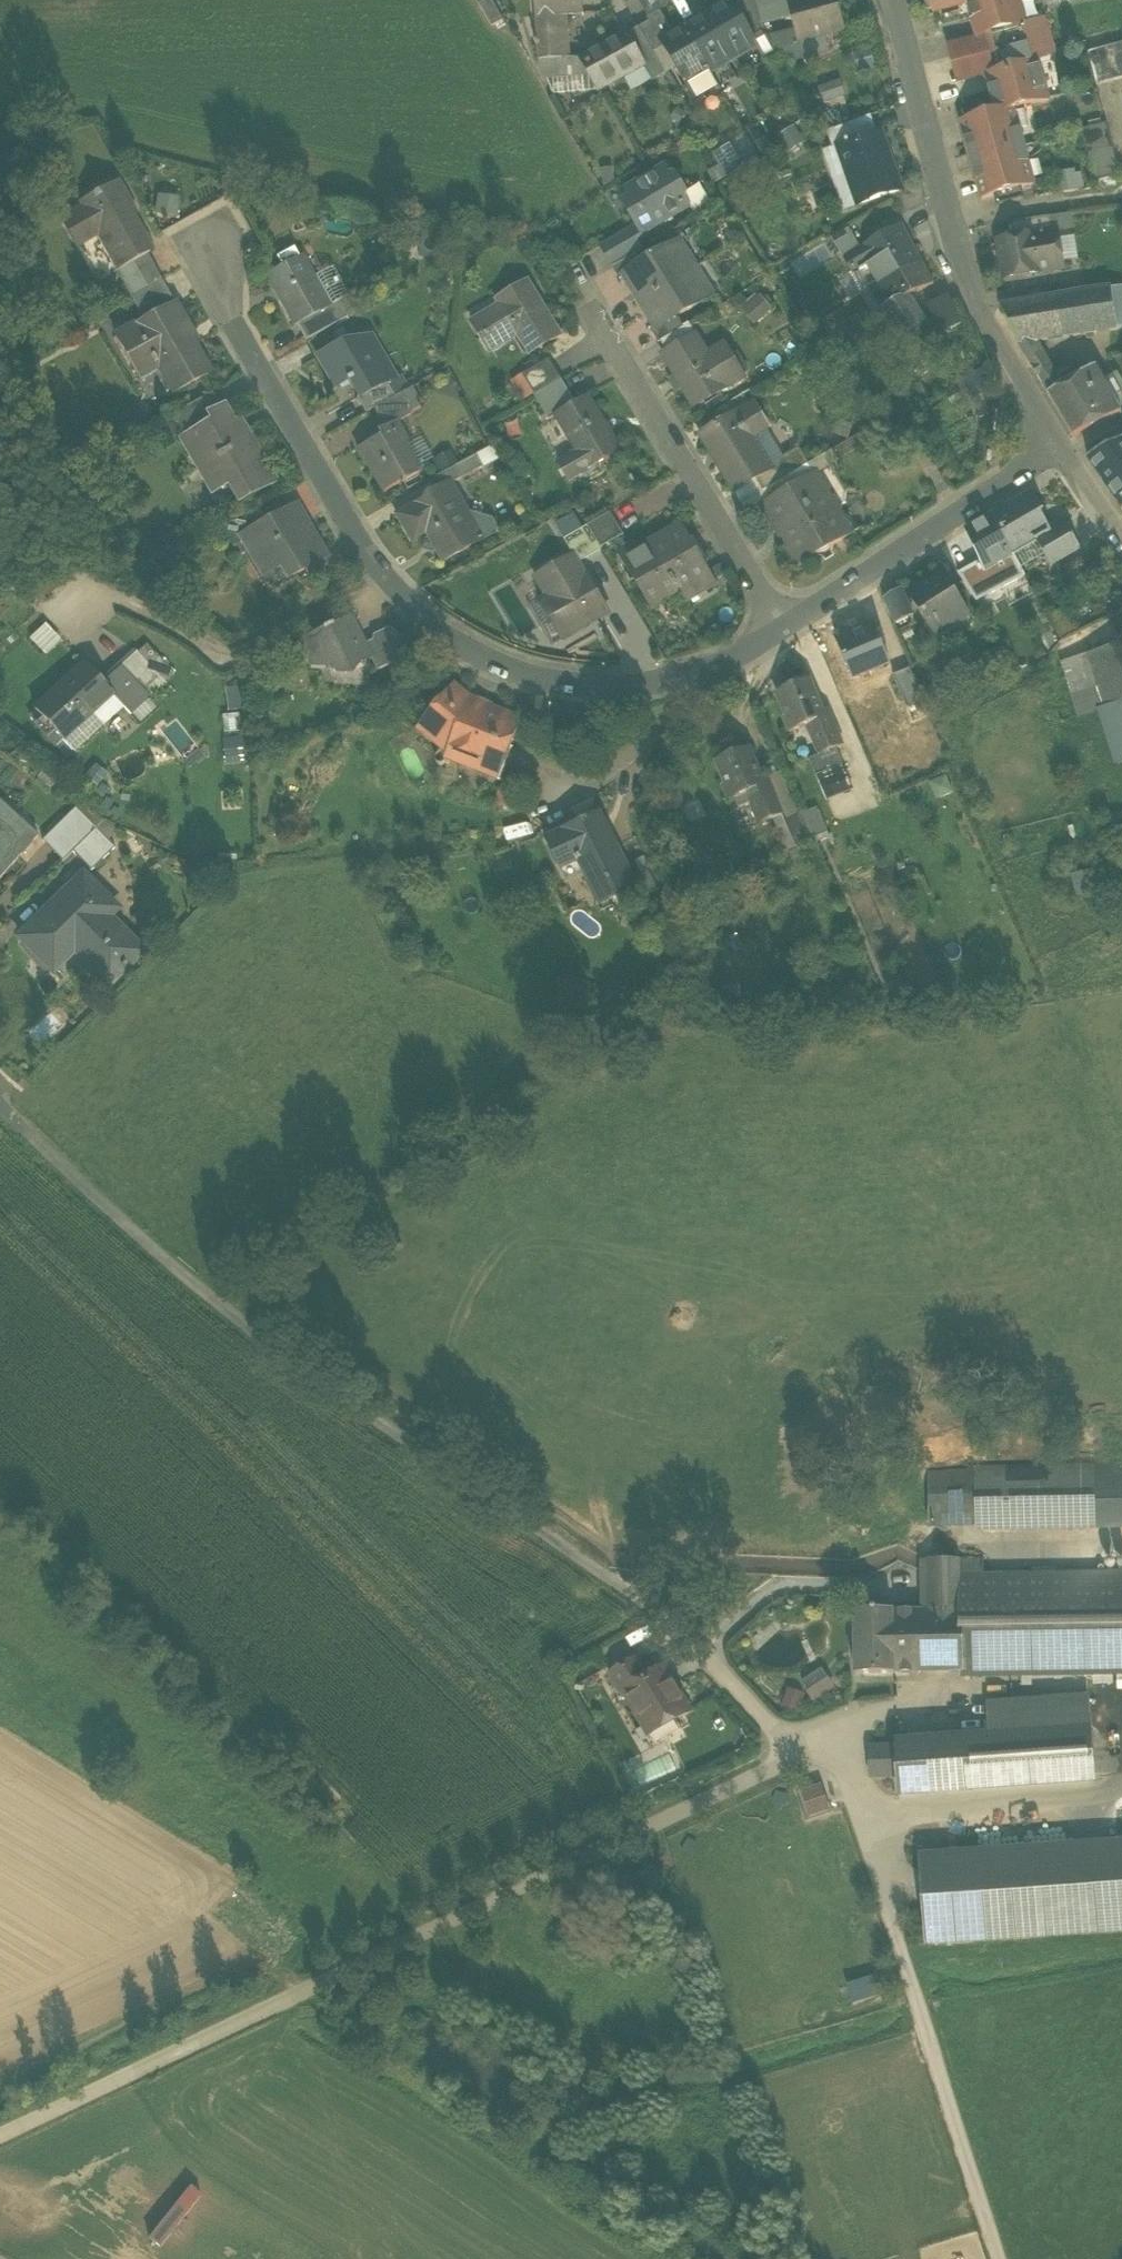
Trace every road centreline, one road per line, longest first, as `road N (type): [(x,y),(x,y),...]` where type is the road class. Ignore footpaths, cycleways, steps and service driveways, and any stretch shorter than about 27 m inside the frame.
road 1 (track): [(804,1759),(640,1599),(217,1306),(13,1119)]
road 2 (residential): [(788,631),(710,677),(584,696),(470,663),(391,596),(191,238)]
road 3 (track): [(998,2258),(857,1825),(804,1759)]
road 4 (unclassified): [(896,0),(963,267),(1060,446)]
road 5 (residential): [(788,631),(601,314)]
road 6 (residential): [(1060,446),(788,631)]
road 7 (track): [(857,1825),(1121,1787)]

